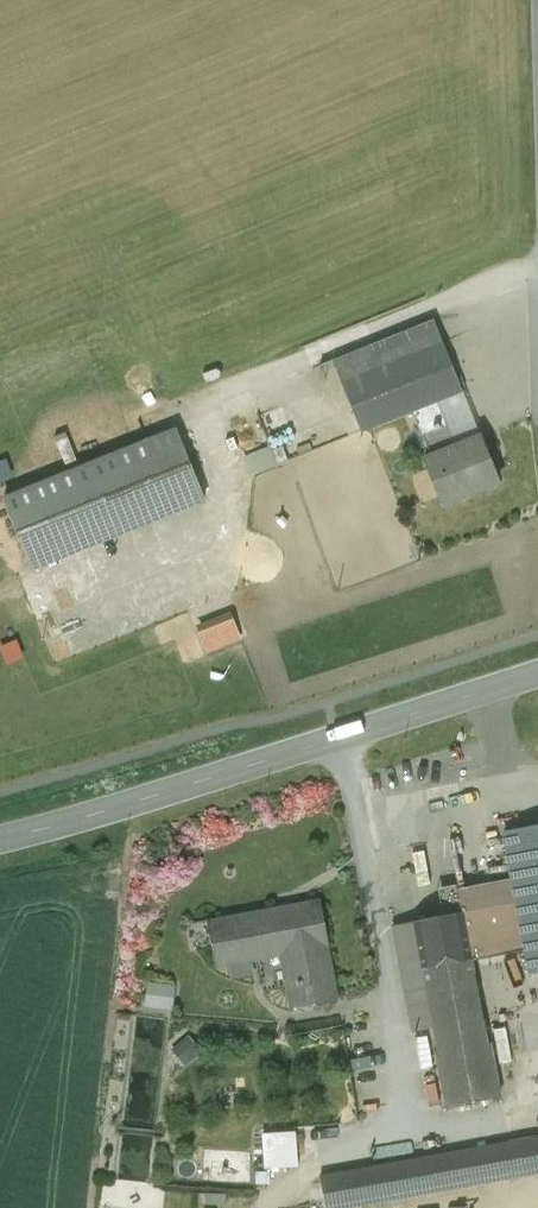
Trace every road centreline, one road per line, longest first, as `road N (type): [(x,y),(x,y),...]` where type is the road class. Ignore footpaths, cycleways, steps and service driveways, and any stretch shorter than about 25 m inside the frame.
road 1 (tertiary): [(0,839),(537,674)]

